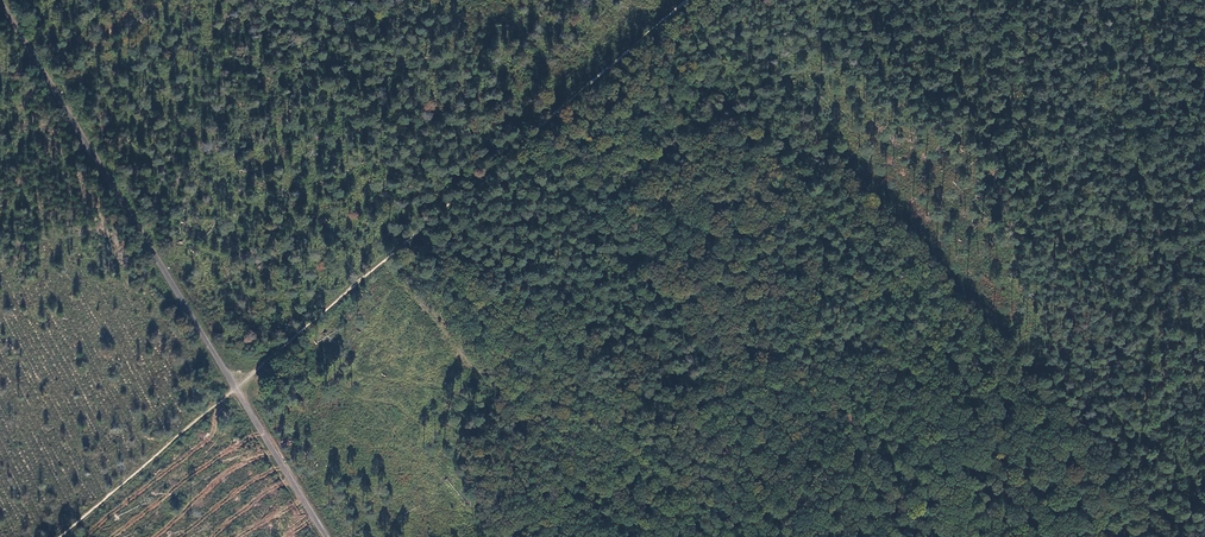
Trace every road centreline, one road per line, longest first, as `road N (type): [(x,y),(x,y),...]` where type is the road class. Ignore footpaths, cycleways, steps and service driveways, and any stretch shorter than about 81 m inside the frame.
road 1 (track): [(236,389),(682,0)]
road 2 (track): [(236,389),(0,0)]
road 3 (track): [(60,536),(236,389)]
road 4 (track): [(326,536),(236,389)]

